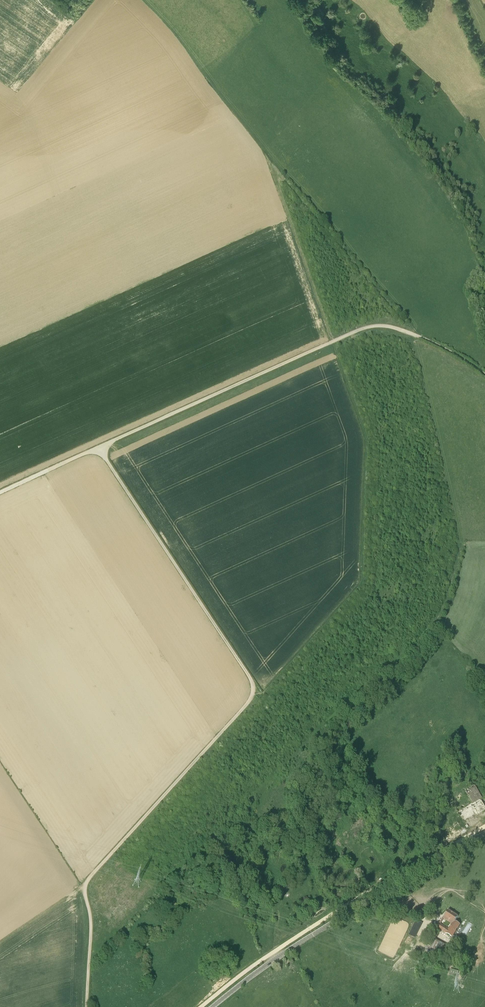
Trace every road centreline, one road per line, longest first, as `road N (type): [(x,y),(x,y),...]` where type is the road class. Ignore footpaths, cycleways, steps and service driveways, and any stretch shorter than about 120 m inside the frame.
road 1 (track): [(88,1006),(86,884),(254,691),(99,447)]
road 2 (track): [(484,374),(428,340),(373,326),(99,447)]
road 3 (tertiary): [(212,1006),(293,948),(484,834)]
road 4 (track): [(413,335),(270,162)]
road 5 (track): [(333,341),(270,162)]

